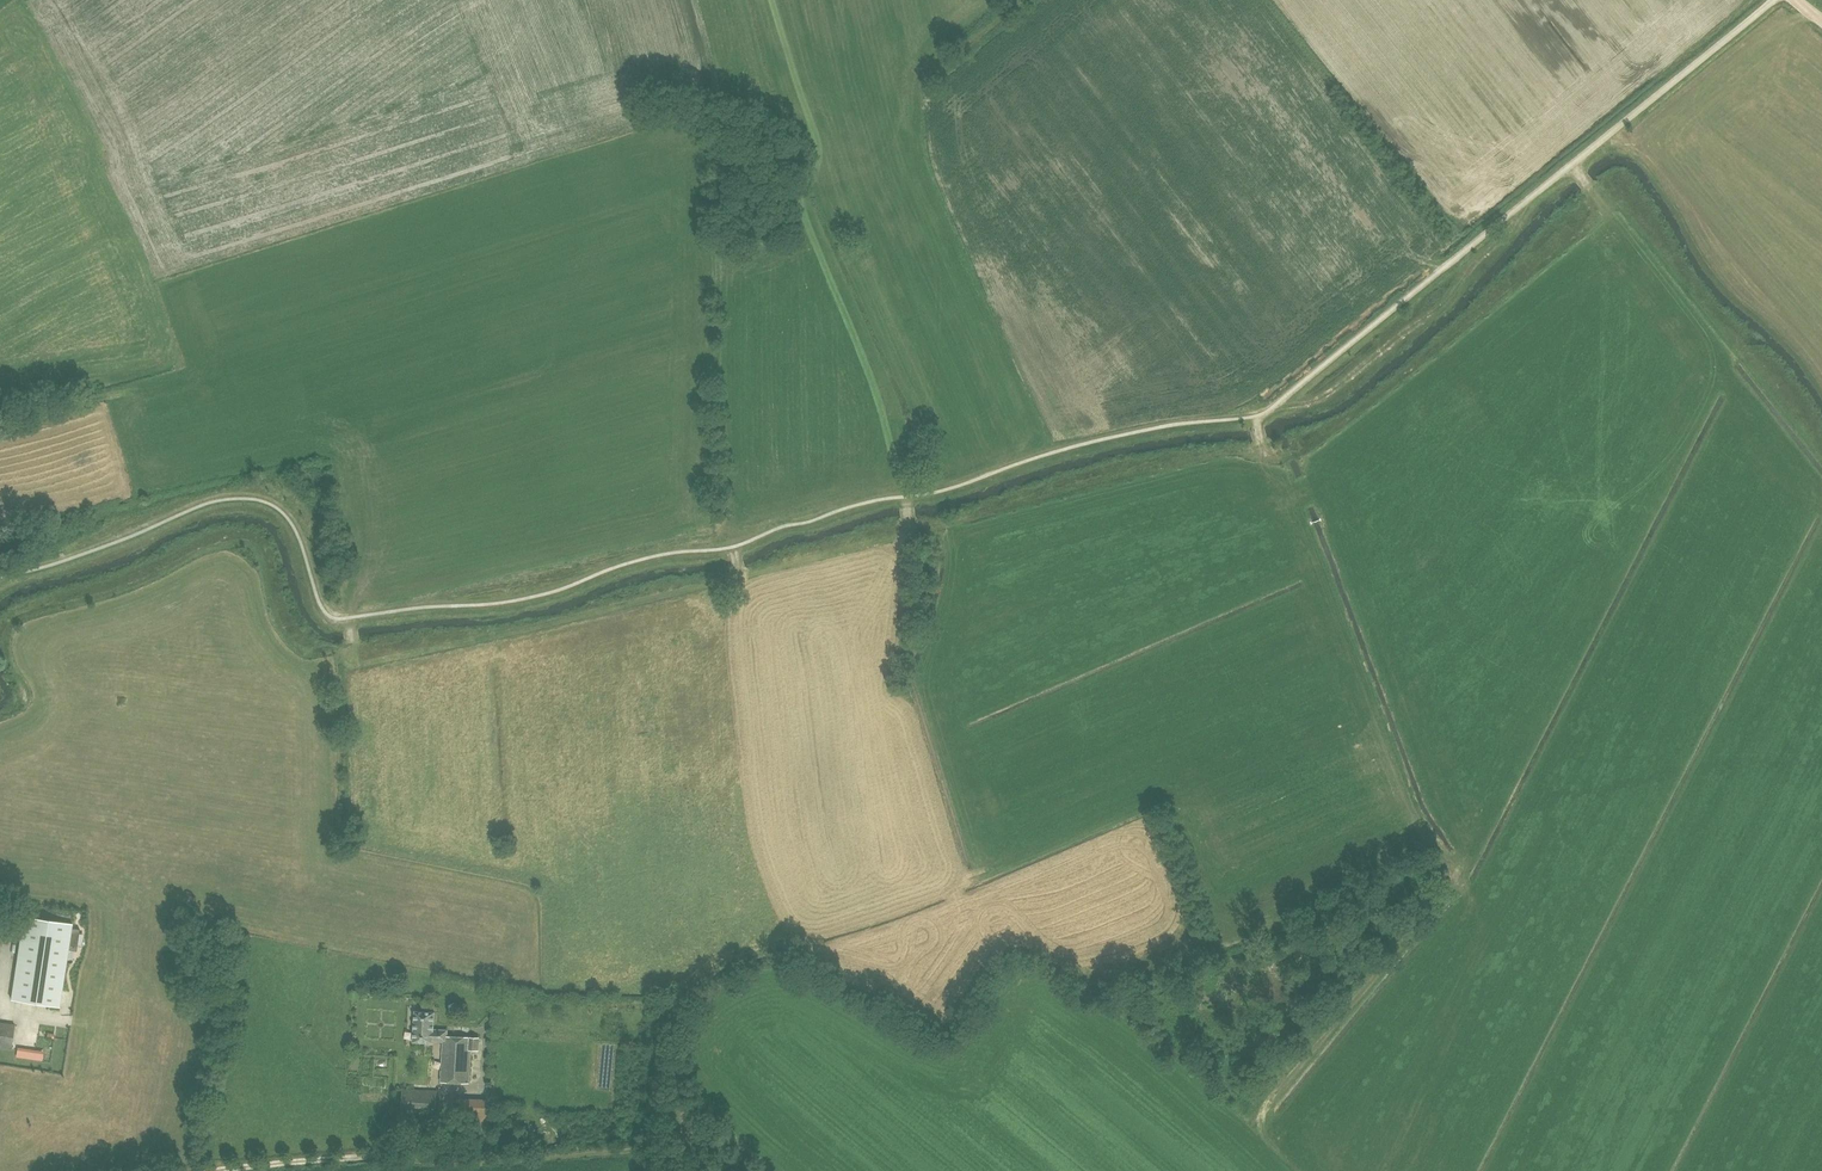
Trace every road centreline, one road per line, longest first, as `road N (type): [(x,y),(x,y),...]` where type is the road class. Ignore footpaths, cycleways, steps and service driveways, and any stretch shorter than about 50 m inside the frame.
road 1 (track): [(379,1156),(489,1166),(645,1149)]
road 2 (track): [(223,1170),(379,1156),(443,1121)]
road 3 (track): [(1027,0),(924,85)]

